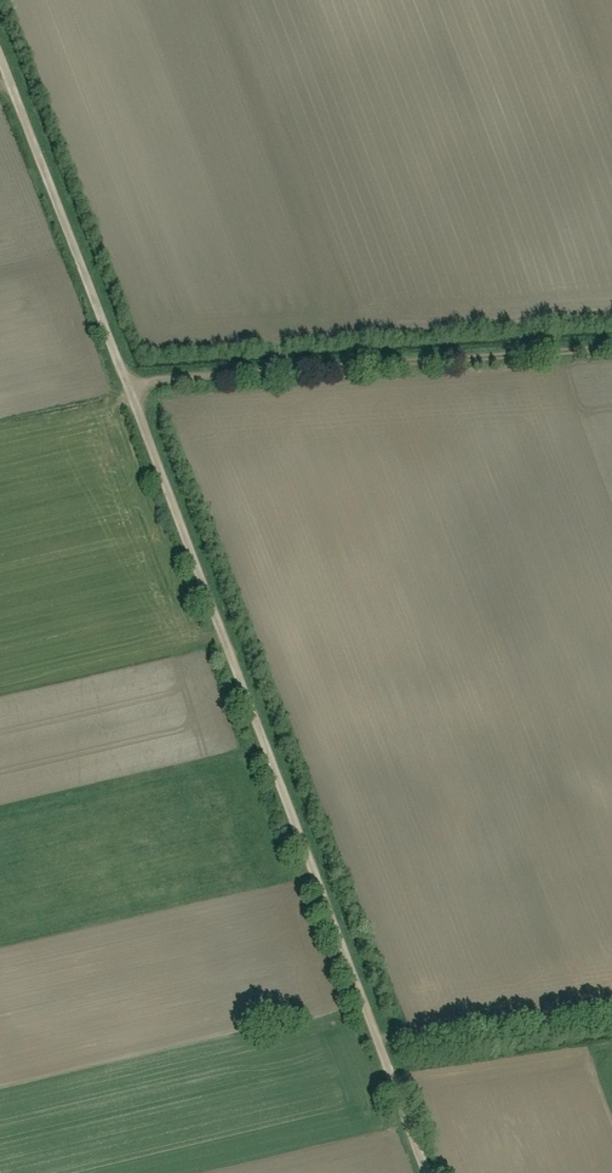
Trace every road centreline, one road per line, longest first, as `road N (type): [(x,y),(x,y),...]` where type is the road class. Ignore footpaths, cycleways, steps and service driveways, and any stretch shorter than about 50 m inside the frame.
road 1 (track): [(0,79),(427,1172)]
road 2 (track): [(611,346),(115,381)]
road 3 (track): [(611,1021),(382,1054)]

